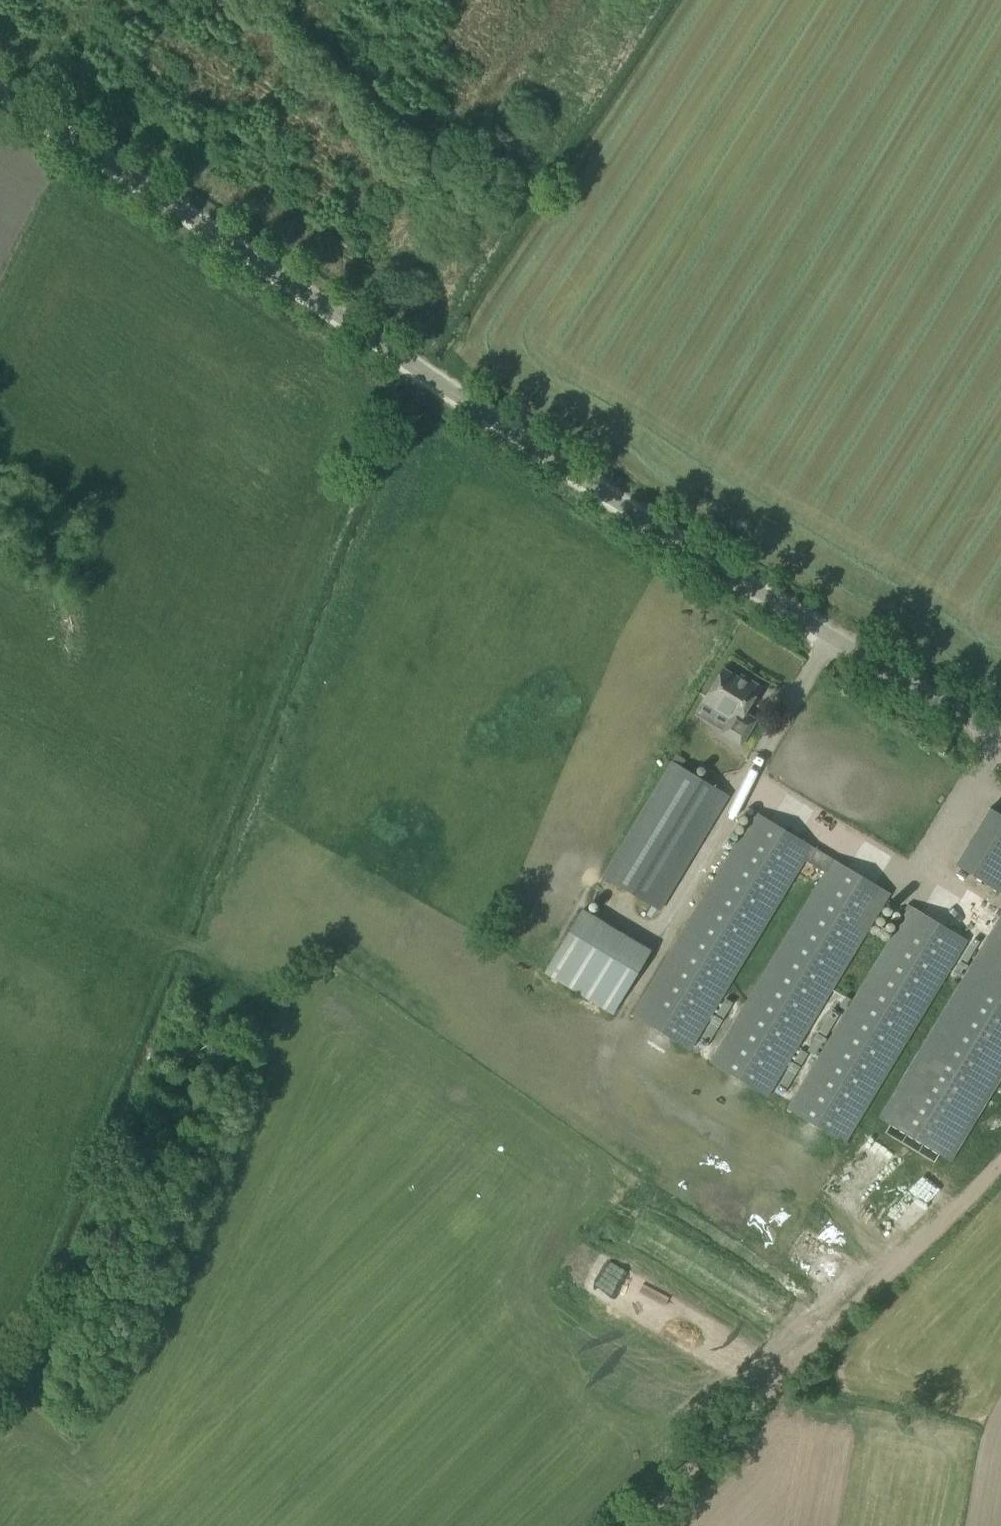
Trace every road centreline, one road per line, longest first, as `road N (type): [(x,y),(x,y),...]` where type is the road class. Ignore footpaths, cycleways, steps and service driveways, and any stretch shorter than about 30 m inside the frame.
road 1 (unclassified): [(1000,736),(725,573),(0,91)]
road 2 (track): [(630,1525),(1000,1174)]

